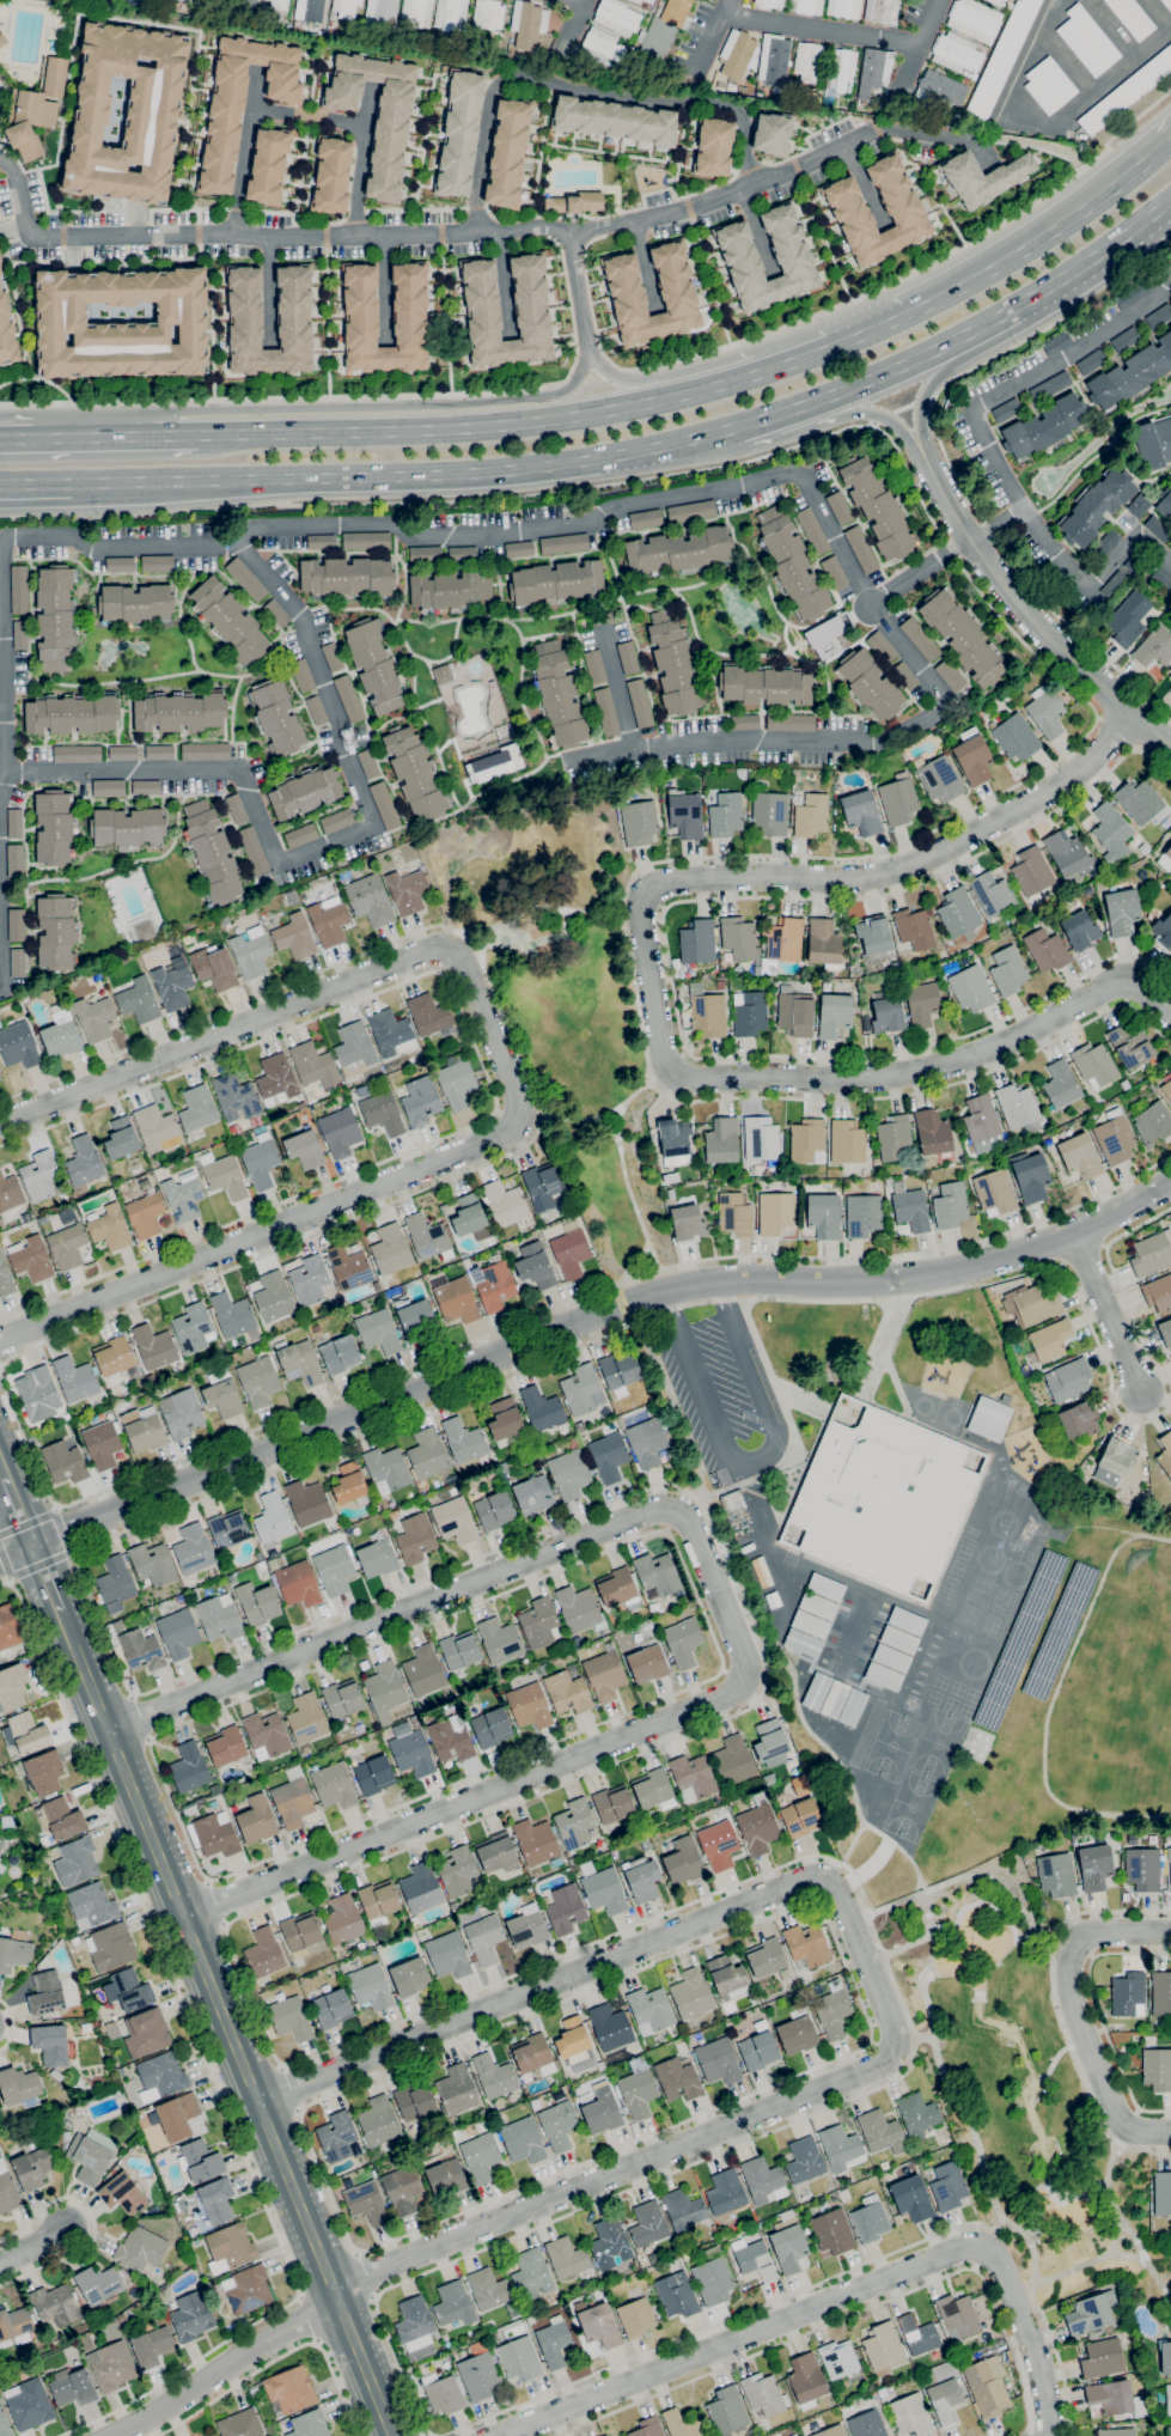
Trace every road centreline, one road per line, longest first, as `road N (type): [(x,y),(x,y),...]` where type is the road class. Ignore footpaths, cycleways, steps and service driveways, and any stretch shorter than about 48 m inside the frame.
road 1 (residential): [(108,1731),(644,1512),(673,1510),(695,1530),(742,1649),(745,1676),(726,1694),(183,1917)]
road 2 (residential): [(257,2101),(800,1880),(822,1880),(837,1893),(866,1961),(895,2040),(886,2058),(362,2276),(337,2296)]
road 3 (tertiary): [(1170,1181),(1075,1232),(951,1272),(739,1280),(622,1305),(0,1558)]
road 4 (residential): [(0,1122),(420,954),(450,949),(466,970),(519,1108),(513,1127),(492,1139),(0,1340)]
road 5 (residential): [(990,164),(975,141),(880,128),(689,208),(568,233),(545,226),(29,239),(14,175),(0,159)]
road 6 (trunk): [(0,484),(581,462),(827,397),(1016,307)]
road 7 (tertiary): [(393,2435),(61,1610)]
road 8 (residential): [(1135,714),(1087,767),(917,866),(874,878),(689,879),(642,897),(669,1072)]
road 9 (residential): [(500,2435),(958,2248),(987,2247),(1035,2353),(1051,2435)]
road 10 (residential): [(1170,276),(1153,300),(970,410),(1024,510),(1087,589),(1141,535),(1170,562)]
road 11 (residential): [(1170,1015),(1127,978),(1004,1043),(911,1072),(701,1080),(669,1072)]
road 12 (trunk): [(588,352),(567,391),(542,397),(175,412),(108,438)]
road 13 (trunk): [(600,413),(465,428),(199,436)]
road 14 (tertiary): [(1170,746),(1044,633),(969,542),(917,440)]
road 15 (residential): [(1170,2134),(1126,2127),(1117,2114),(1072,2002),(1069,1955),(1086,1936),(1170,1932)]
road 16 (trunk): [(1165,147),(1007,261),(910,317)]
road 17 (residential): [(337,2296),(114,2435)]
road 18 (trunk): [(910,317),(707,390)]
road 19 (trunk): [(739,426),(785,438),(866,413),(917,440)]
road 20 (trunk): [(1016,307),(1170,201)]
road 21 (residential): [(1075,1232),(1141,1393)]
road 22 (trunk): [(199,436),(32,439)]
road 23 (trunk): [(707,390),(627,382),(588,352)]
road 24 (residential): [(568,233),(588,352)]

